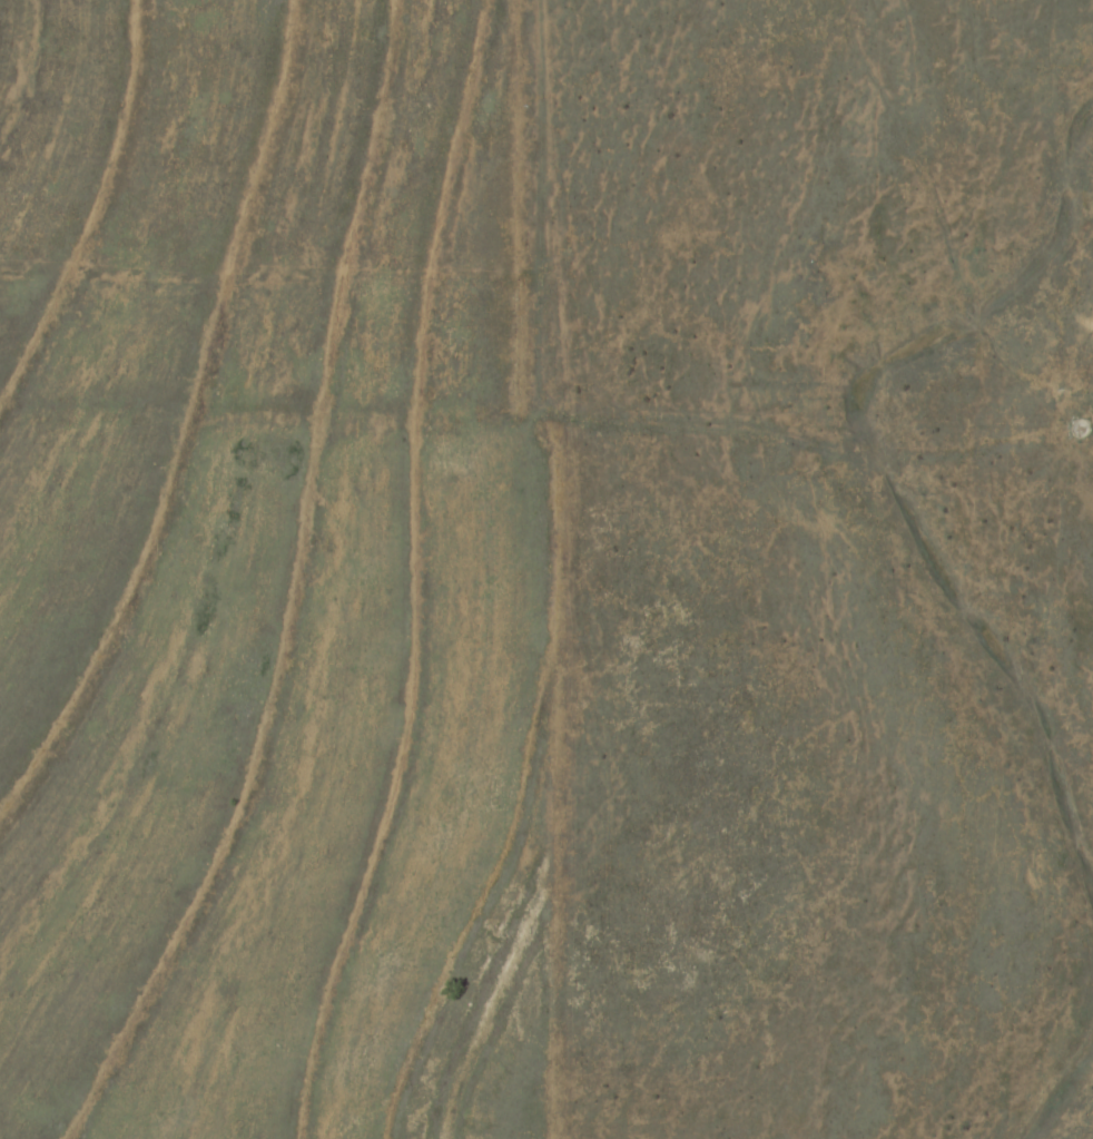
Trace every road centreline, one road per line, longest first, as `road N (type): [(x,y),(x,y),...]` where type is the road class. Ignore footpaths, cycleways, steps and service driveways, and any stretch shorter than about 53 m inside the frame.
road 1 (residential): [(614,0),(610,227),(650,348),(944,430),(1092,396)]

